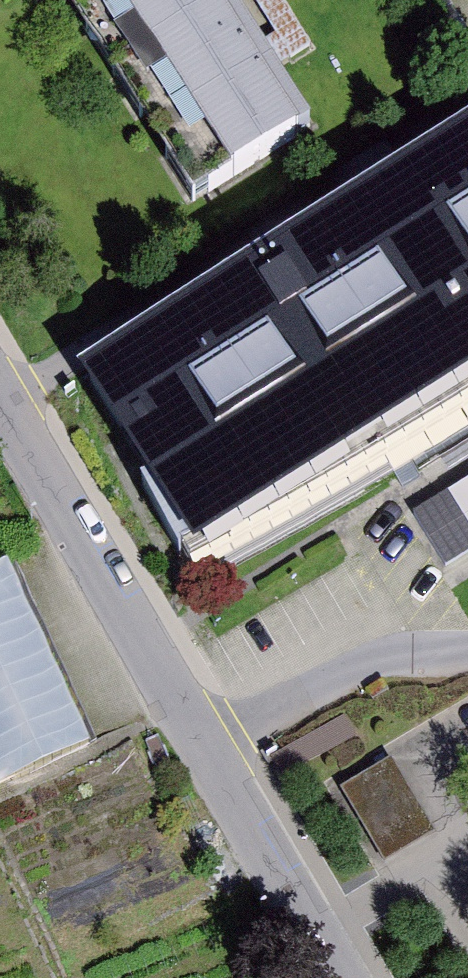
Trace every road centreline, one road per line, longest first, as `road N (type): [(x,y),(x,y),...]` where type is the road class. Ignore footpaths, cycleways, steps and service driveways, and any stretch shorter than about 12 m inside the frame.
road 1 (residential): [(0,406),(339,977)]

